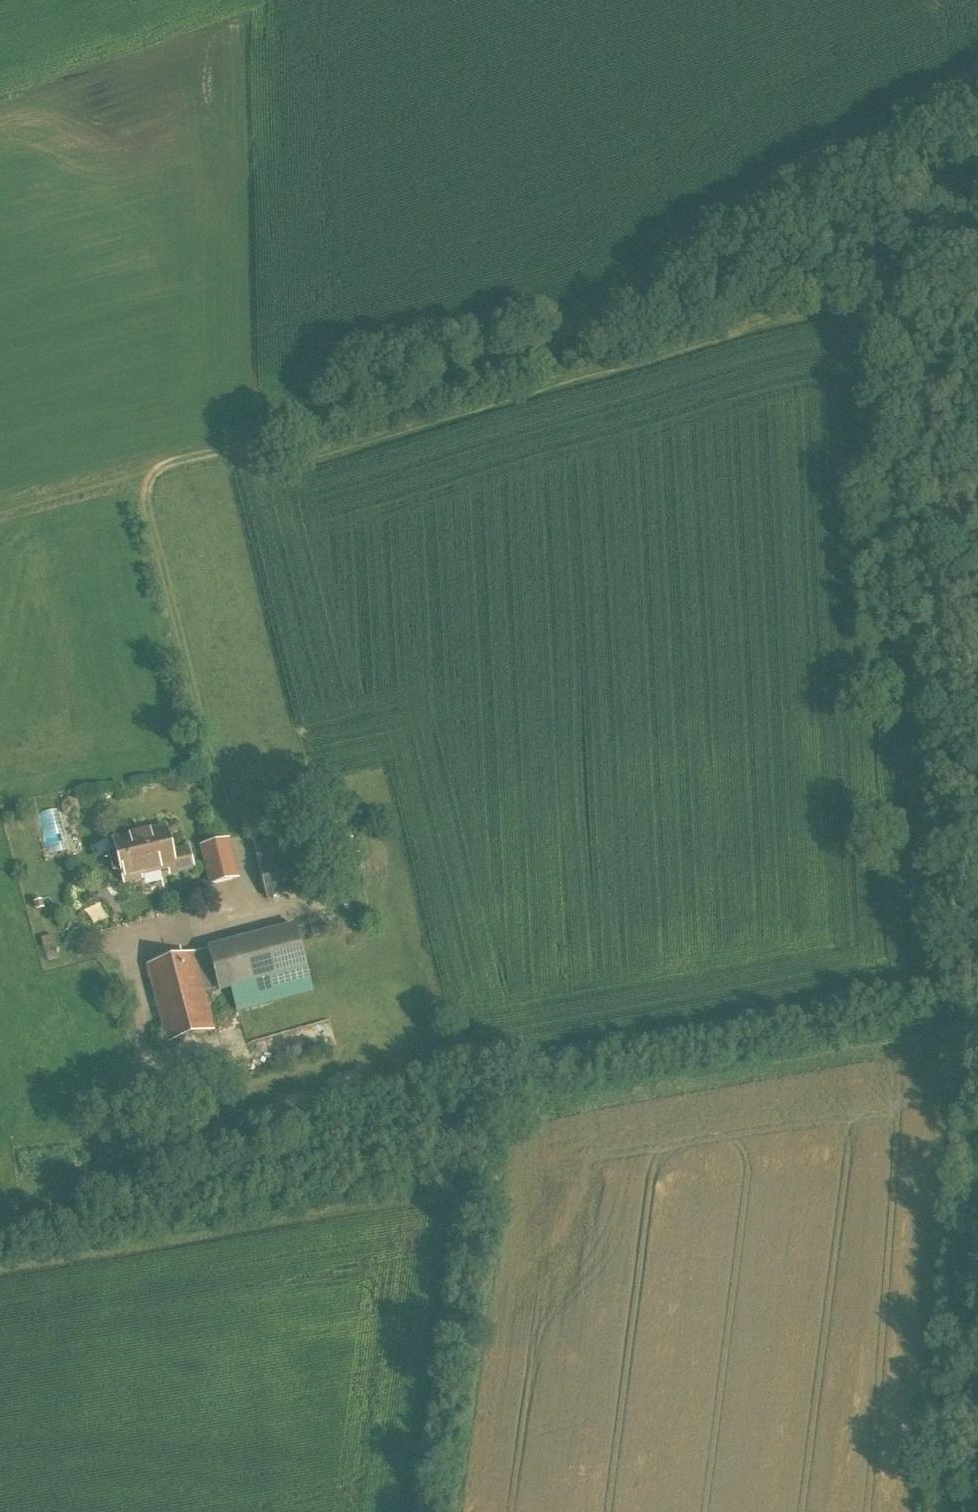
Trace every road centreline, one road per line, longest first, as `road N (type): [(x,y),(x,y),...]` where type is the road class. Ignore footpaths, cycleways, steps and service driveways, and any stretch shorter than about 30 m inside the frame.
road 1 (track): [(260,442),(299,411),(527,344),(566,308),(781,181),(977,90)]
road 2 (track): [(165,467),(145,495),(236,837)]
road 3 (track): [(260,442),(0,513)]
road 4 (unclassified): [(117,1126),(90,1186),(49,1208),(0,1215)]

